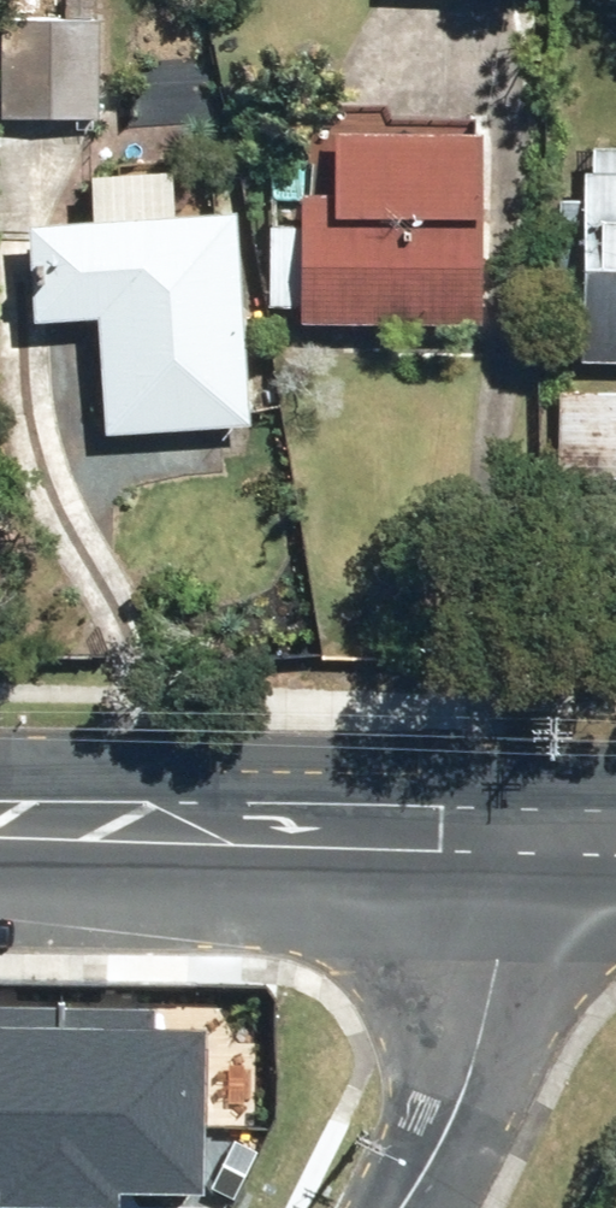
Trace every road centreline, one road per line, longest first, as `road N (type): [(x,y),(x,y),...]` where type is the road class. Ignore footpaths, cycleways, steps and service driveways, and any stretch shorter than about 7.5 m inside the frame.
road 1 (tertiary): [(527,832),(0,822)]
road 2 (tertiary): [(527,832),(456,1103),(403,1207)]

